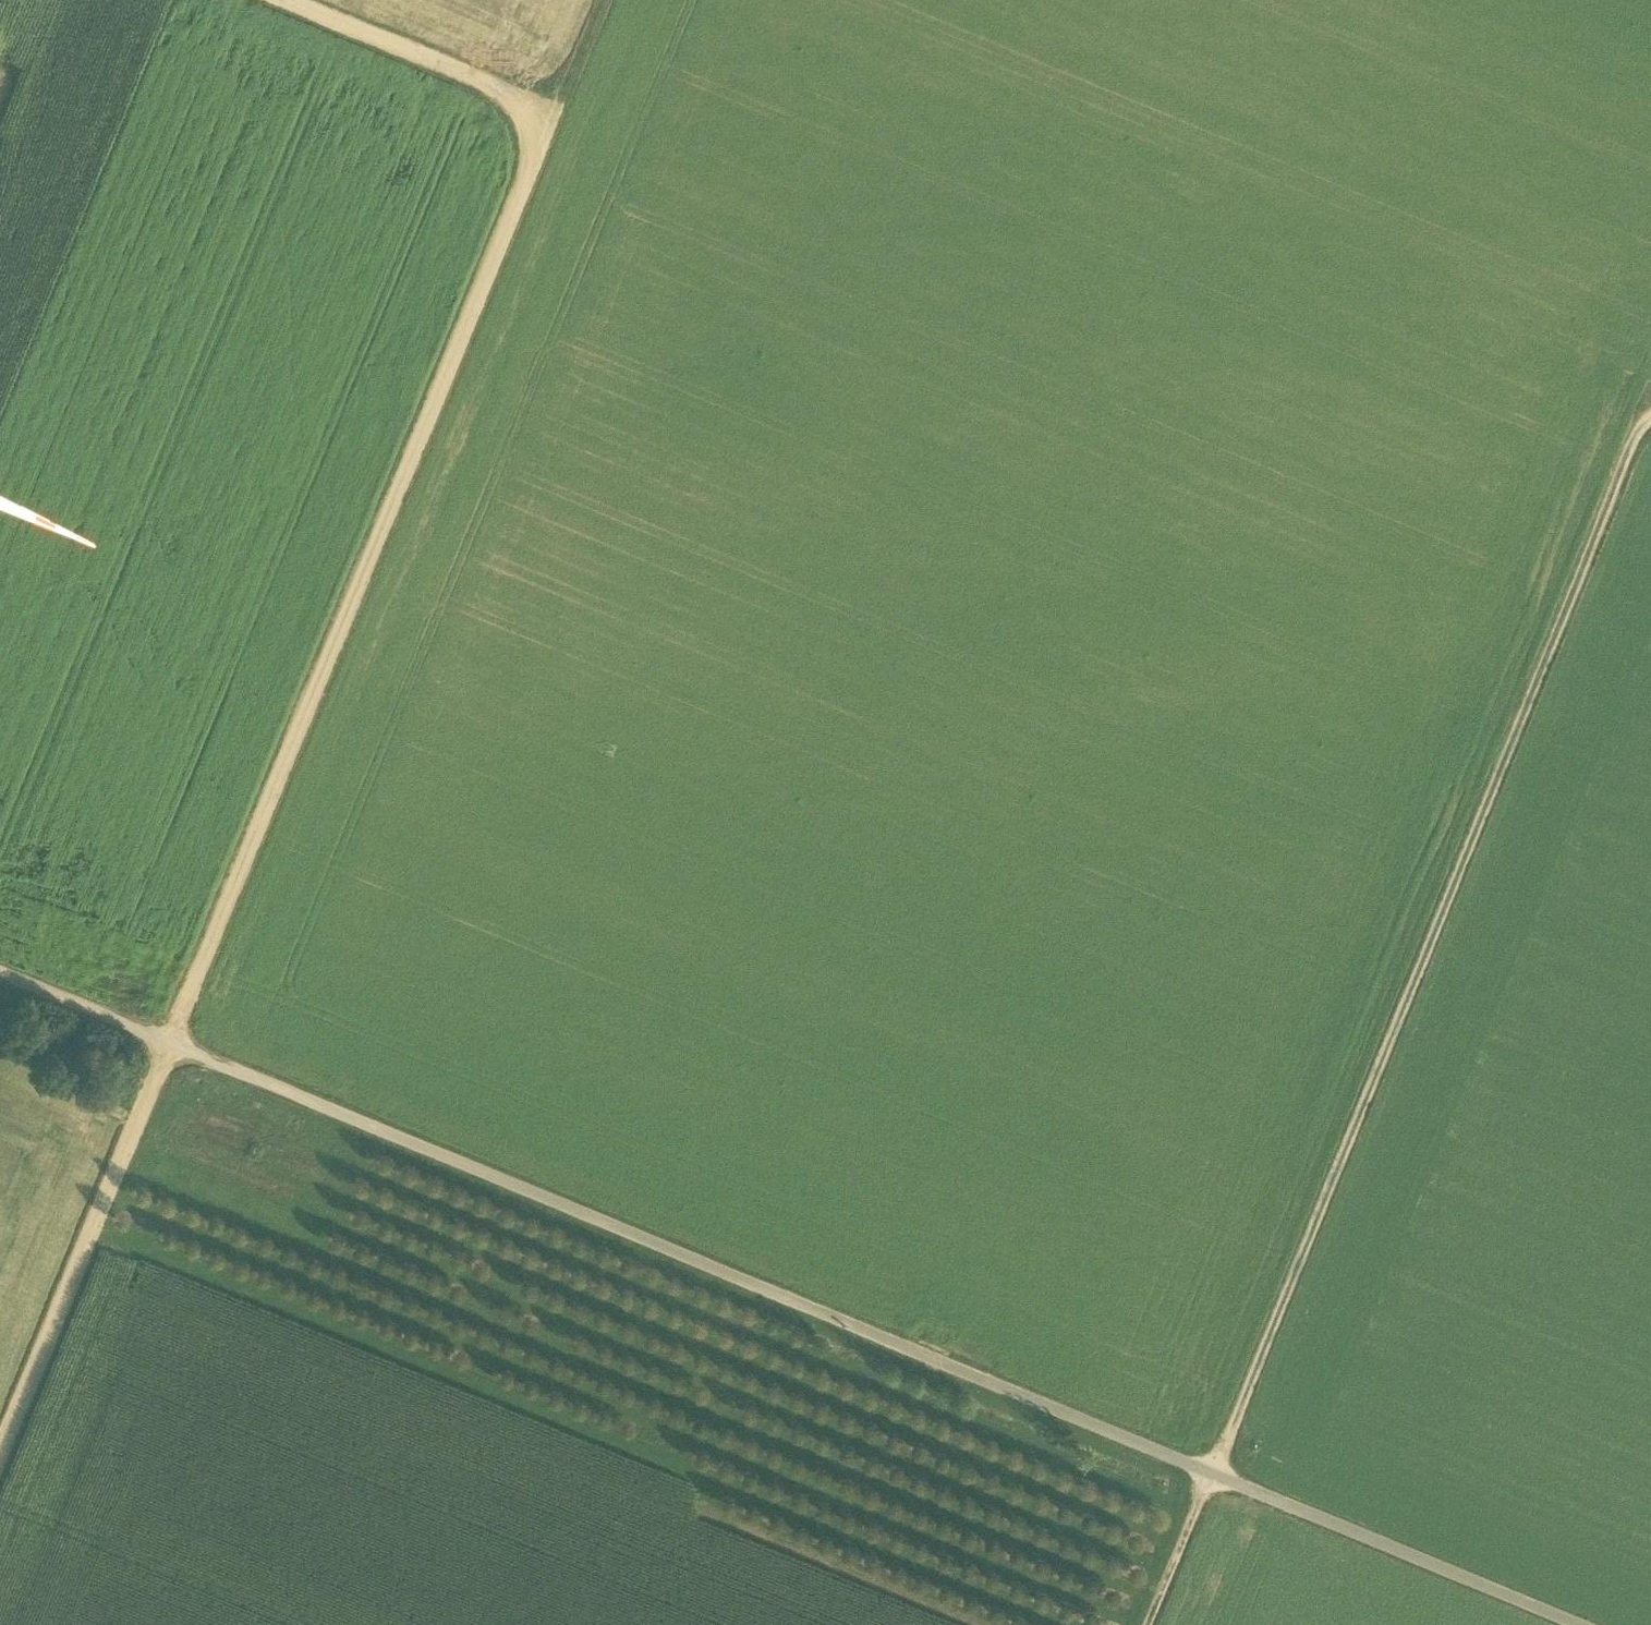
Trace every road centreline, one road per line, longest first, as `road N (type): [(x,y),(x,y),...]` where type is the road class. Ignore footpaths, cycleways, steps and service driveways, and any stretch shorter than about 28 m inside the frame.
road 1 (track): [(1580,1624),(0,971)]
road 2 (track): [(554,109),(0,1452)]
road 3 (track): [(1151,1624),(1650,410)]
road 4 (track): [(291,0),(554,109)]

